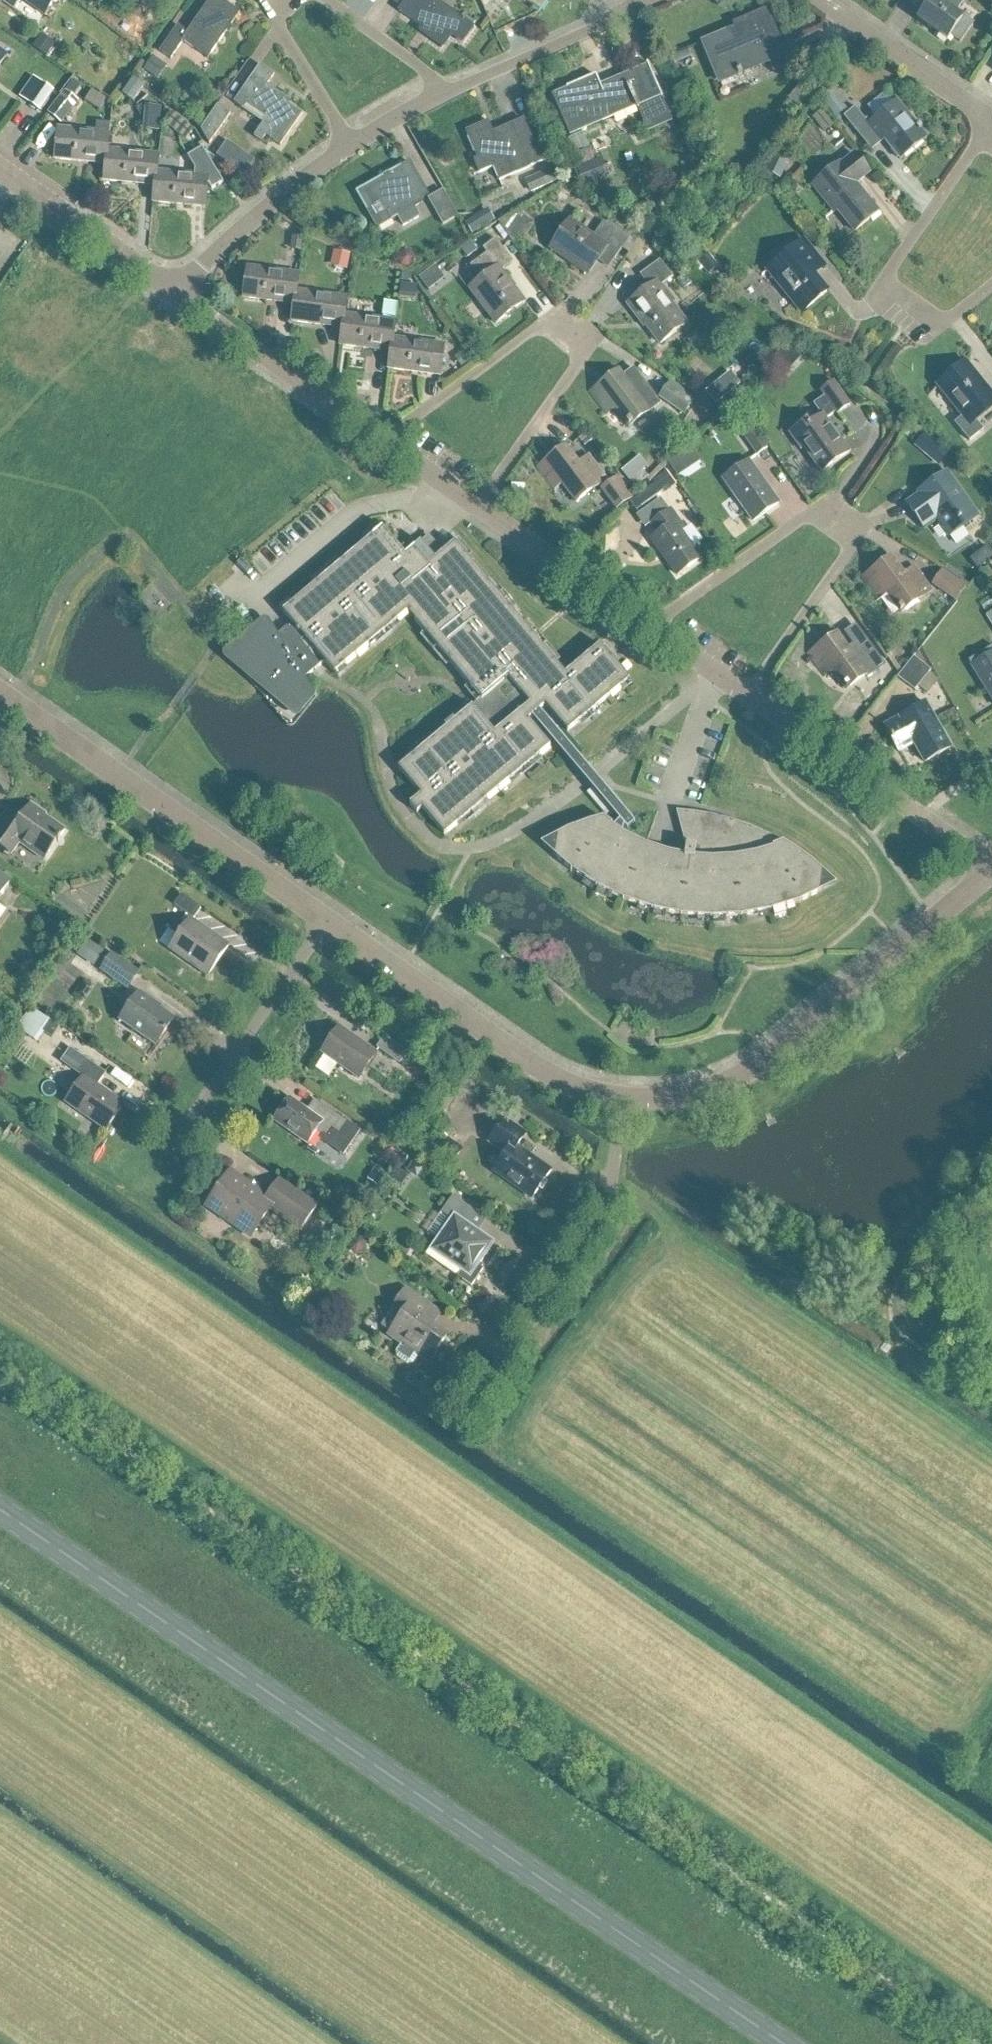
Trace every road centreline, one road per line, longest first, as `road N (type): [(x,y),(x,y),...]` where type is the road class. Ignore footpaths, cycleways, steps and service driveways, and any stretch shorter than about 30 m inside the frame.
road 1 (primary): [(0,1511),(781,2043)]
road 2 (residential): [(750,699),(858,538),(818,507),(649,628)]
road 3 (residential): [(479,508),(587,346),(552,315),(383,440)]
road 4 (residential): [(991,874),(750,1071),(701,1091),(620,1098)]
road 5 (residential): [(326,924),(2,695)]
road 6 (residential): [(620,1098),(557,1078),(326,924)]
road 7 (residential): [(991,124),(879,285),(937,328),(991,285)]
road 8 (residential): [(481,1384),(606,1209),(620,1098)]
road 9 (residential): [(991,865),(750,699)]
road 10 (residential): [(383,440),(178,292)]
road 11 (residential): [(184,1124),(326,924)]
road 12 (residential): [(344,148),(272,197),(178,292)]
road 13 (residential): [(178,292),(0,169)]
road 14 (residential): [(991,122),(816,0)]
road 15 (residential): [(649,628),(479,508)]
road 16 (residential): [(655,841),(715,674)]
road 17 (residential): [(606,16),(453,93)]
road 18 (residential): [(295,0),(278,19),(344,148)]
road 19 (residential): [(453,93),(313,0)]
road 20 (residential): [(453,93),(344,148)]

